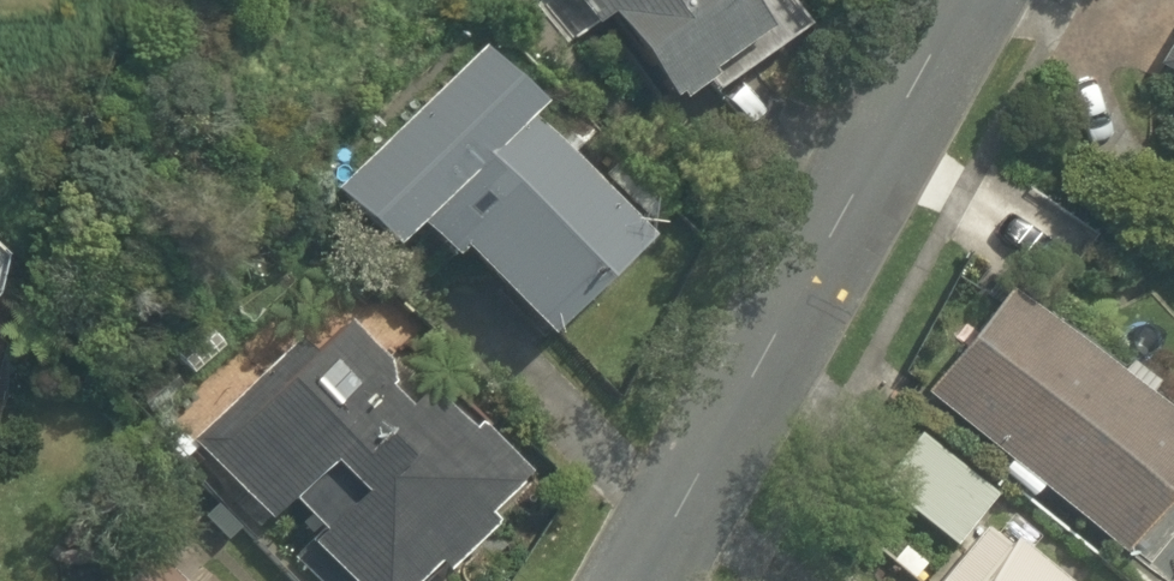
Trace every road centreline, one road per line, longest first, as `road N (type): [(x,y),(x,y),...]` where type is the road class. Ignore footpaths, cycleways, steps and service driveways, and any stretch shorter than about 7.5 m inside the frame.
road 1 (residential): [(646,580),(984,0)]

